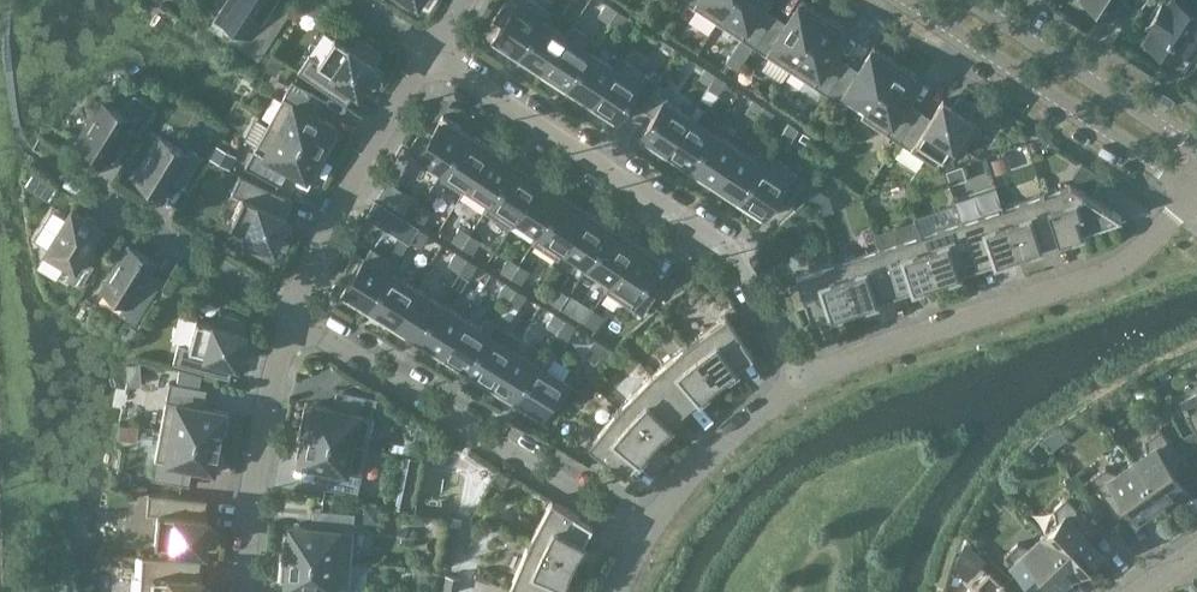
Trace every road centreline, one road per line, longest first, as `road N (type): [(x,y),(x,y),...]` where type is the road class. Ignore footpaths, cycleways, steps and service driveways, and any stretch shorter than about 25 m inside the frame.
road 1 (residential): [(430,56),(737,257),(805,377)]
road 2 (residential): [(805,377),(1130,260),(1196,194)]
road 3 (residential): [(296,318),(651,534)]
road 4 (unclassified): [(904,0),(1196,192)]
road 5 (residential): [(296,318),(320,251),(430,56)]
road 6 (residential): [(247,591),(269,405),(296,318)]
road 7 (unclassified): [(1196,145),(973,0)]
road 8 (residential): [(86,180),(296,318)]
road 9 (residential): [(651,534),(740,432),(805,377)]

